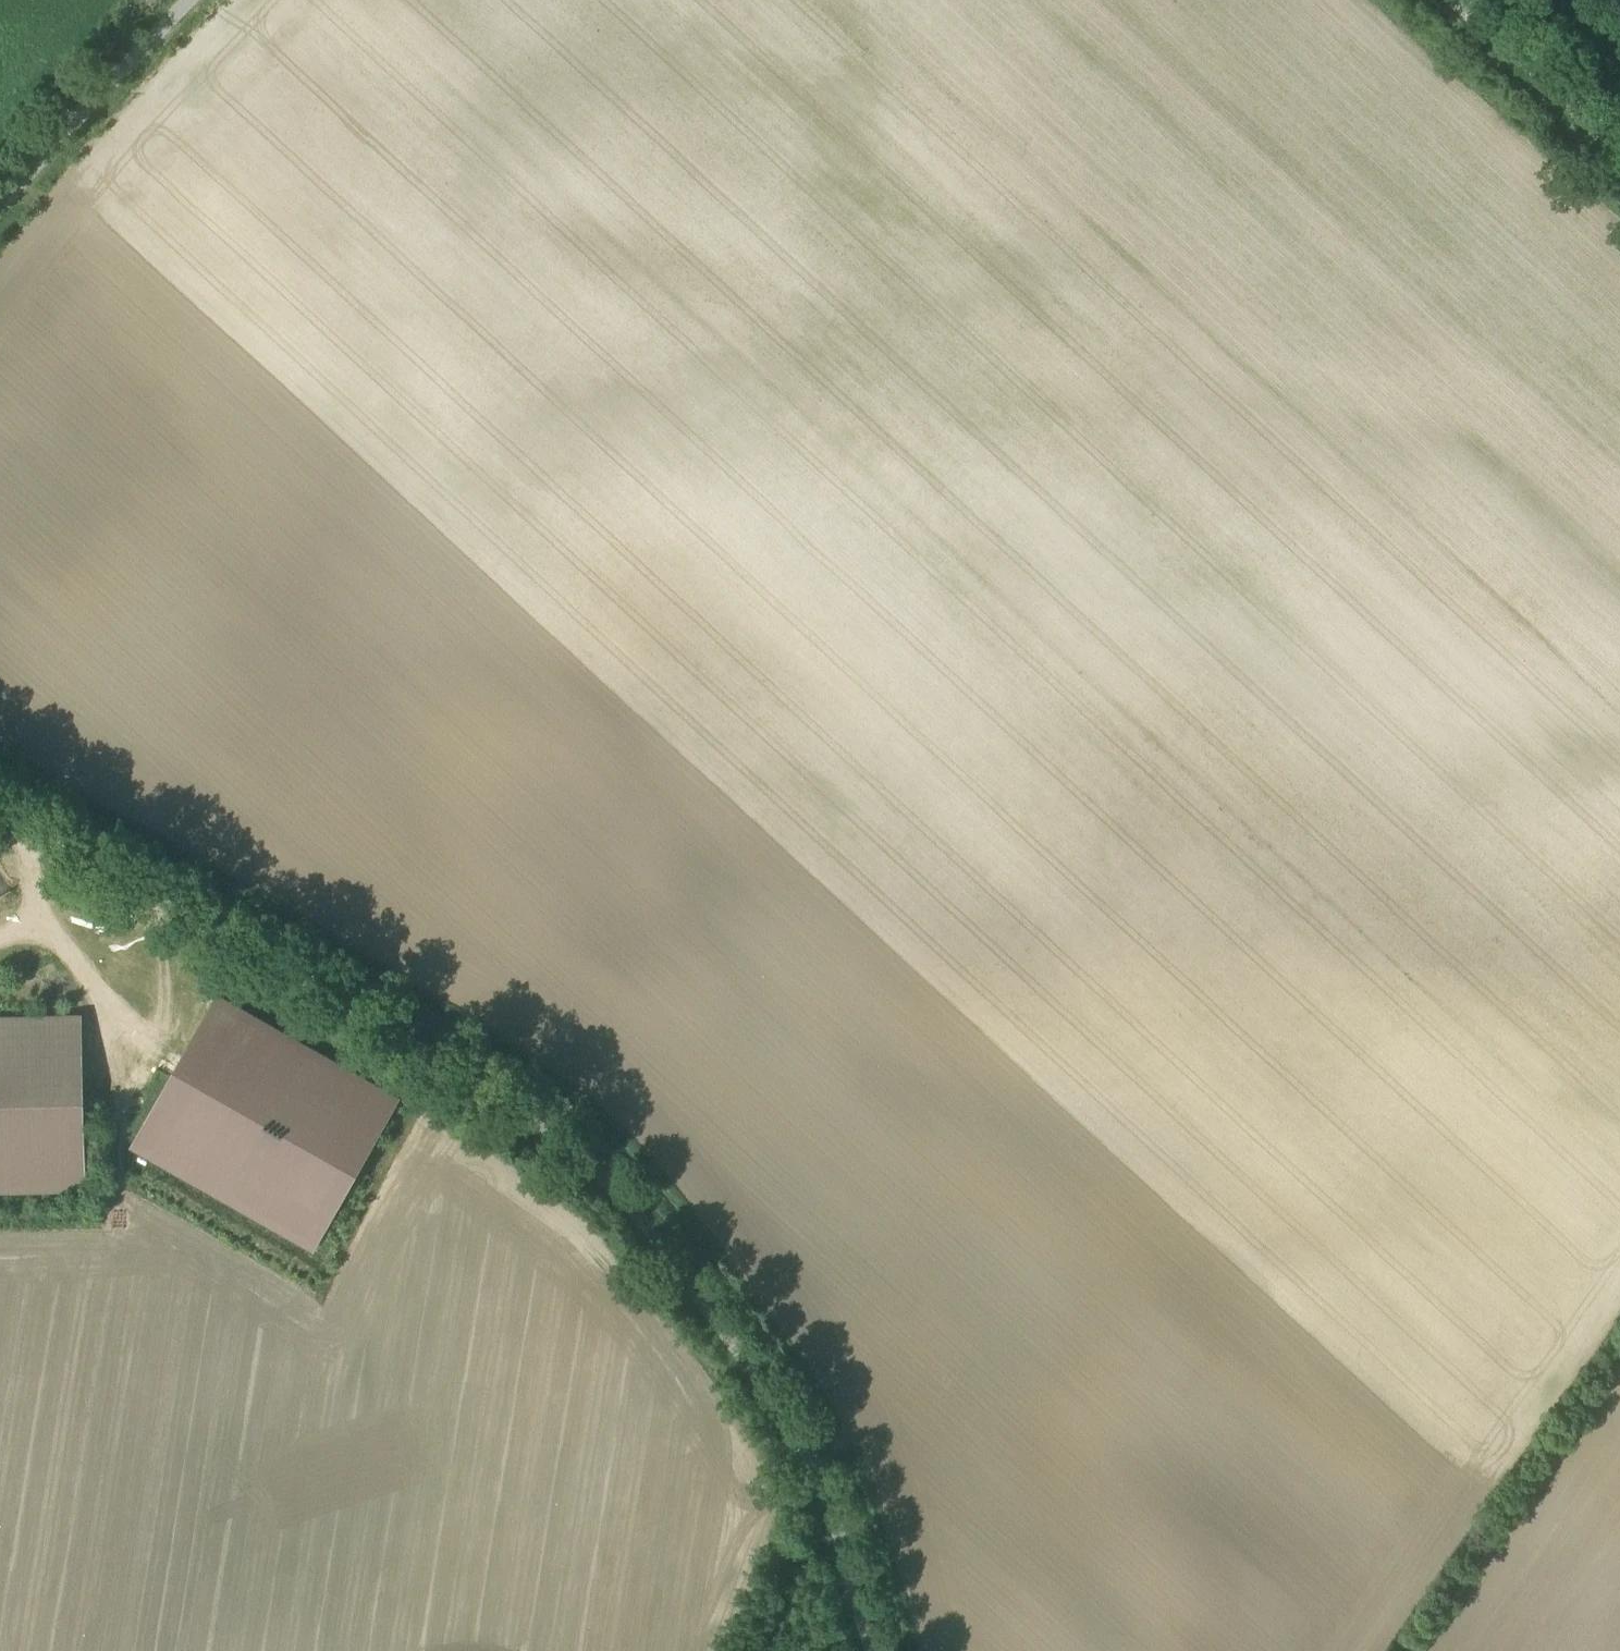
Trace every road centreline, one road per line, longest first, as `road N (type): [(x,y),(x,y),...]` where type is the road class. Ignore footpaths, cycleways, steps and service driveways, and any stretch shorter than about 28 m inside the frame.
road 1 (unclassified): [(0,812),(444,1067),(574,1163),(616,1207),(811,1479),(871,1650)]
road 2 (unclassified): [(191,0),(0,211)]
road 3 (residential): [(1458,0),(1619,149)]

